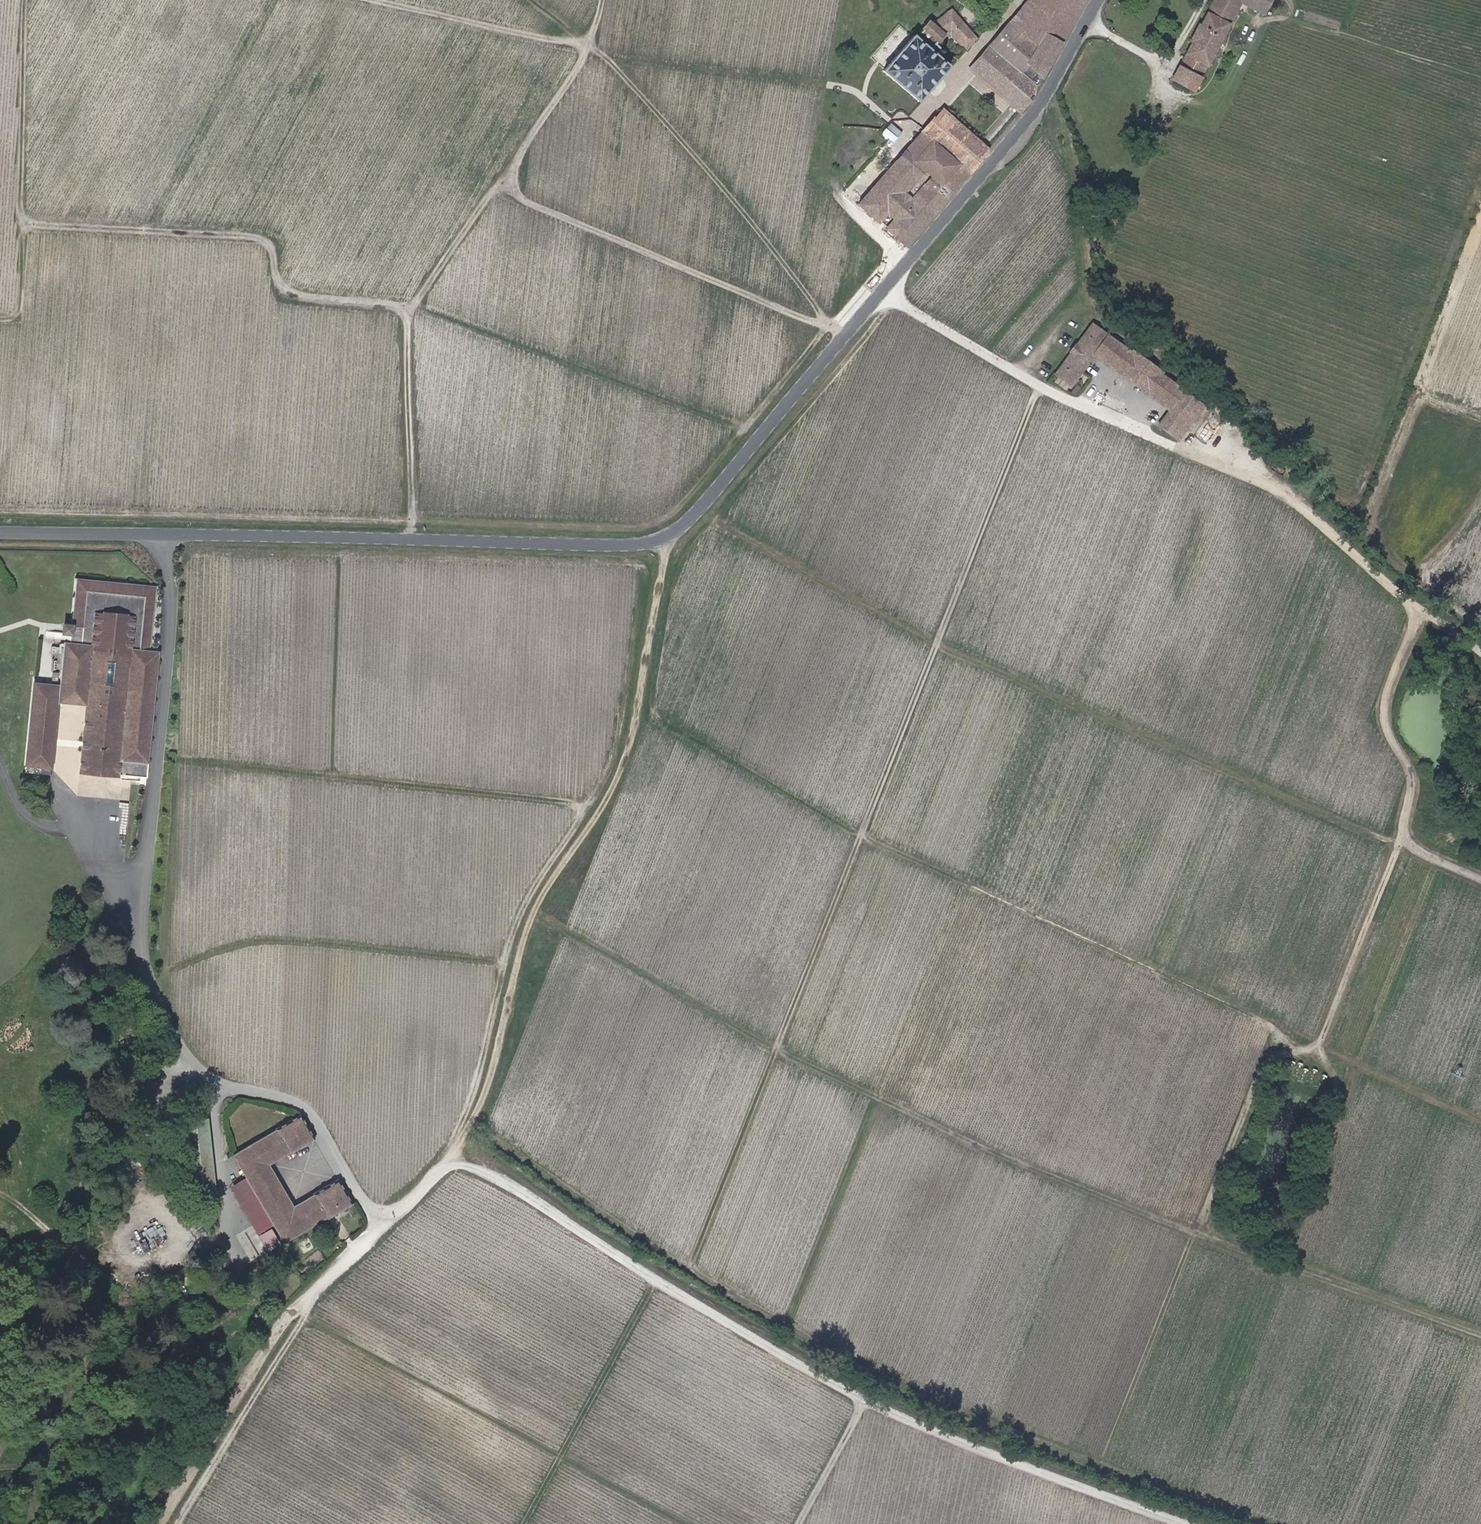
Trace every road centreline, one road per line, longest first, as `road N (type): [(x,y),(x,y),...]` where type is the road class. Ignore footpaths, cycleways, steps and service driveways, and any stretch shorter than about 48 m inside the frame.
road 1 (track): [(1040,382),(690,1265),(911,1398),(1252,1523)]
road 2 (tertiary): [(0,536),(627,545),(666,536),(689,521),(1044,103),(1097,0)]
road 3 (track): [(1480,1336),(1194,1234),(967,1141),(776,1049),(533,914)]
road 4 (track): [(1418,612),(1383,708),(1412,782),(1377,899),(1319,1048),(1281,1057),(1259,1077),(1100,1468)]
road 5 (track): [(341,538),(331,778),(584,810),(515,927),(449,1162)]
road 6 (track): [(701,506),(936,646),(1397,846)]
road 7 (track): [(640,710),(861,836),(1264,1022),(1287,1056)]
road 8 (track): [(26,0),(20,212),(30,225),(246,235),(266,242),(291,293),(413,312)]
road 9 (track): [(368,0),(666,64),(846,89),(902,130)]
road 10 (track): [(530,0),(669,125),(830,328)]
road 11 (track): [(603,0),(591,47),(413,312)]
road 12 (track): [(496,187),(830,328)]
road 13 (track): [(154,982),(254,942),(505,963)]
road 14 (track): [(413,312),(742,426)]
road 15 (track): [(559,1456),(304,1319)]
road 16 (track): [(523,1523),(653,1279)]
road 17 (track): [(297,1309),(304,1319),(181,1523)]
road 18 (track): [(413,312),(411,539)]
road 19 (track): [(1319,1048),(1480,1123)]
road 20 (track): [(559,1456),(681,1523)]
road 21 (track): [(863,1401),(798,1523)]
road 22 (track): [(0,318),(20,311),(20,212)]

